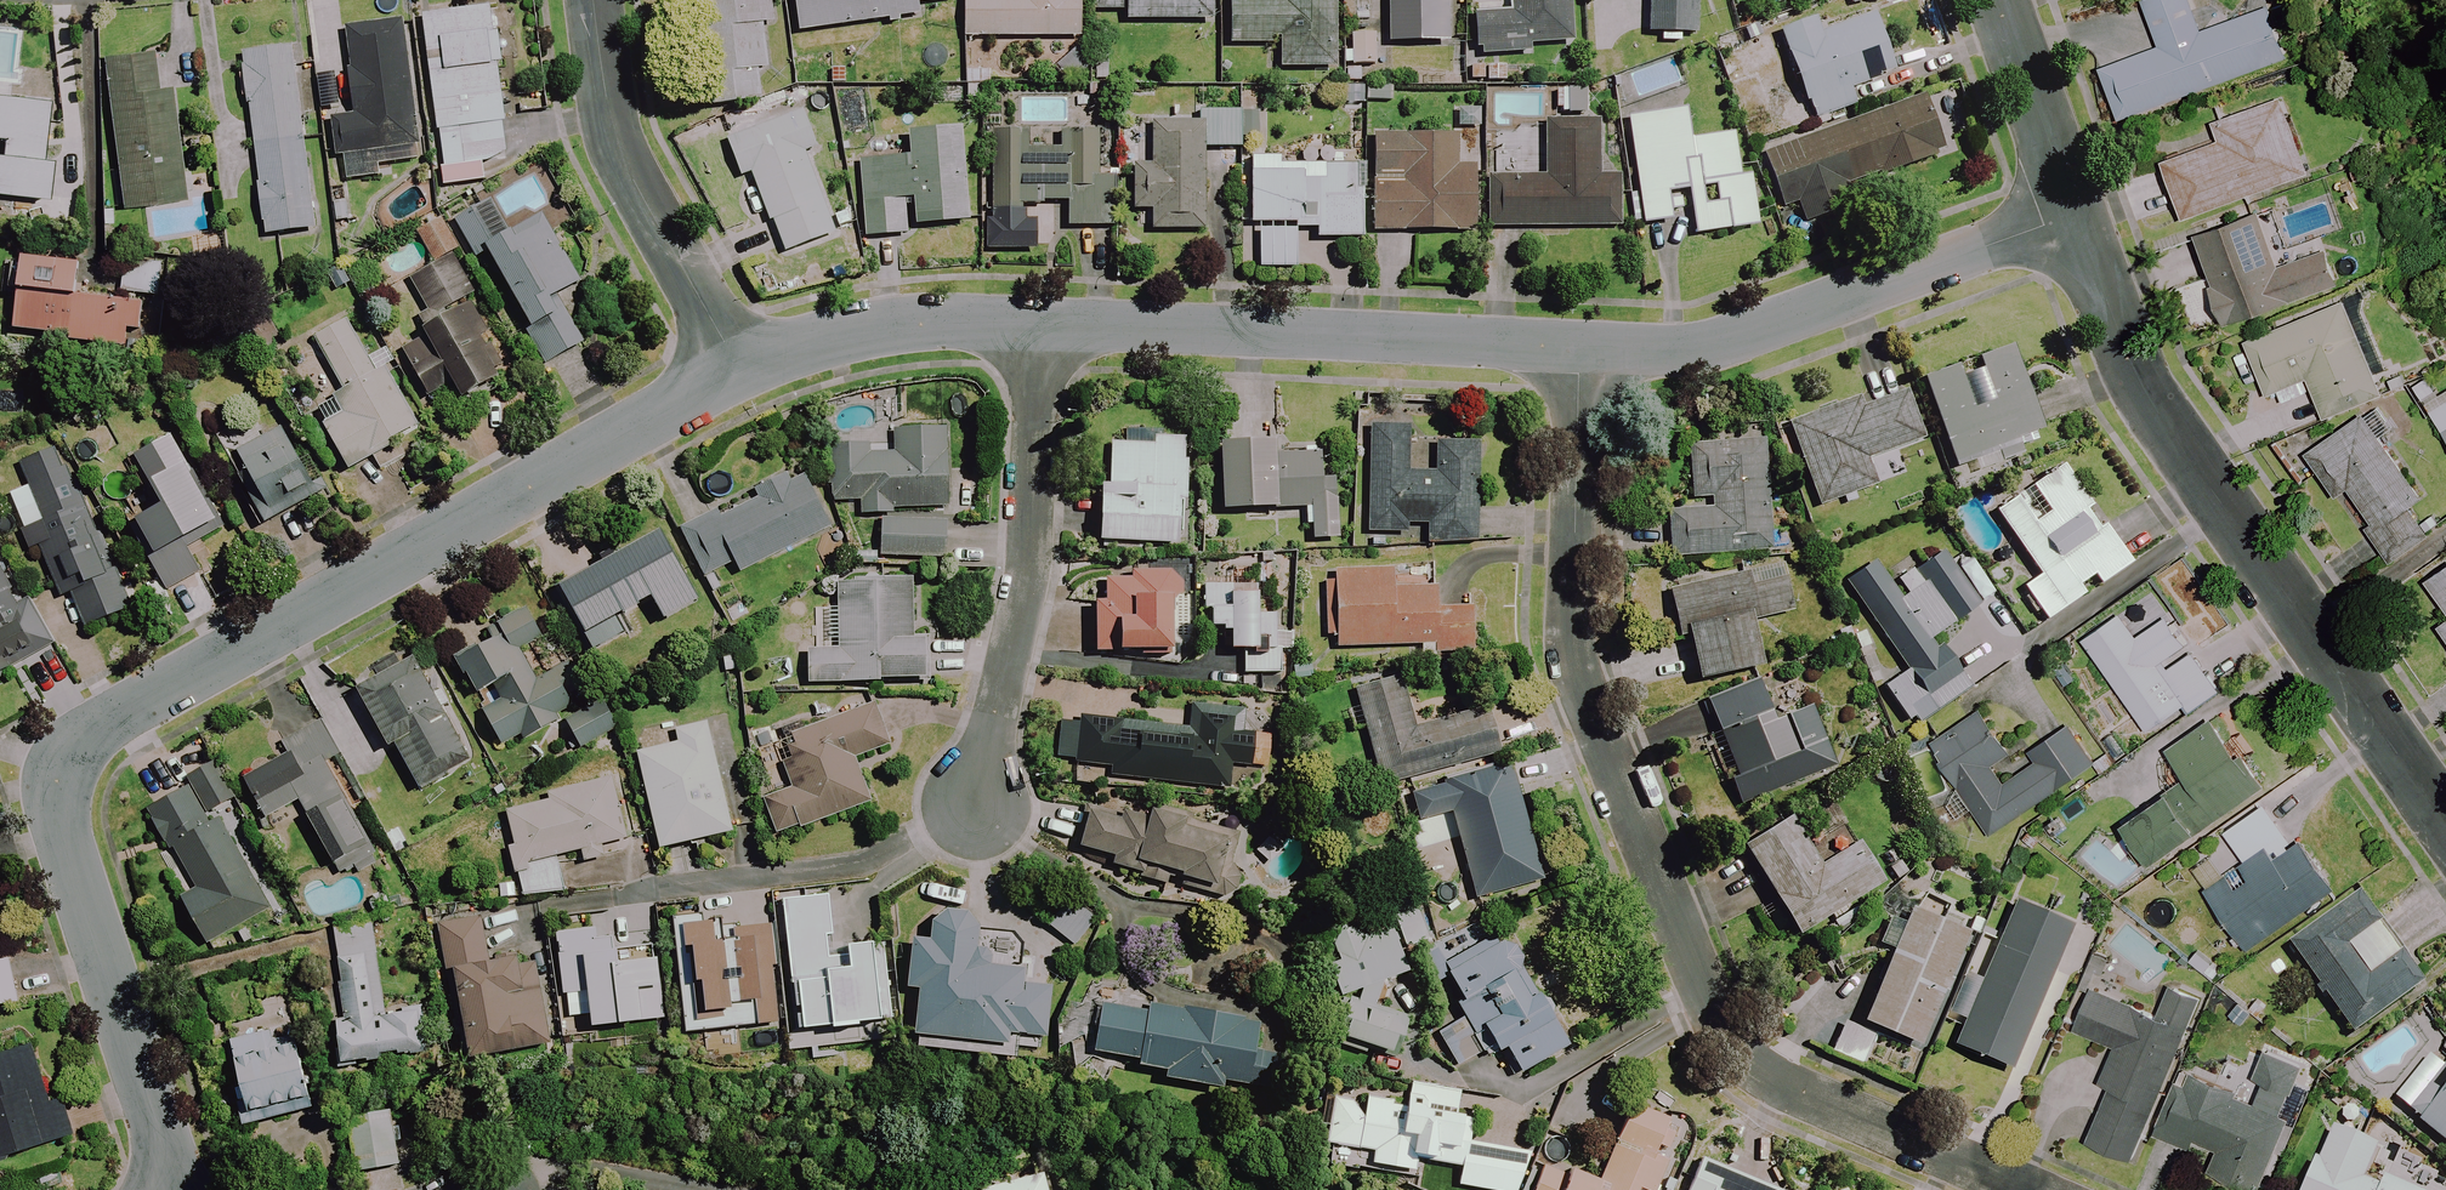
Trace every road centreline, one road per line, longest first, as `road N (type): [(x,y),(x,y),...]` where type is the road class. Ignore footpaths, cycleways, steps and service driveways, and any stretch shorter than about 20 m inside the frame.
road 1 (residential): [(177,1189),(59,817),(57,783),(67,761),(84,736),(742,375)]
road 2 (residential): [(1579,348),(1579,657),(1638,829),(1717,1018),(1748,1059),(1792,1088),(2031,1189)]
road 3 (residential): [(2445,824),(2150,396),(2078,214)]
road 4 (residential): [(1579,348),(1037,323)]
road 5 (residential): [(2078,214),(1737,341),(1579,348)]
road 6 (residential): [(976,808),(1028,567),(1037,323)]
road 7 (residential): [(742,375),(616,136),(593,0)]
road 8 (residential): [(1037,323),(858,330),(742,375)]
road 9 (residential): [(1999,0),(2078,214)]

